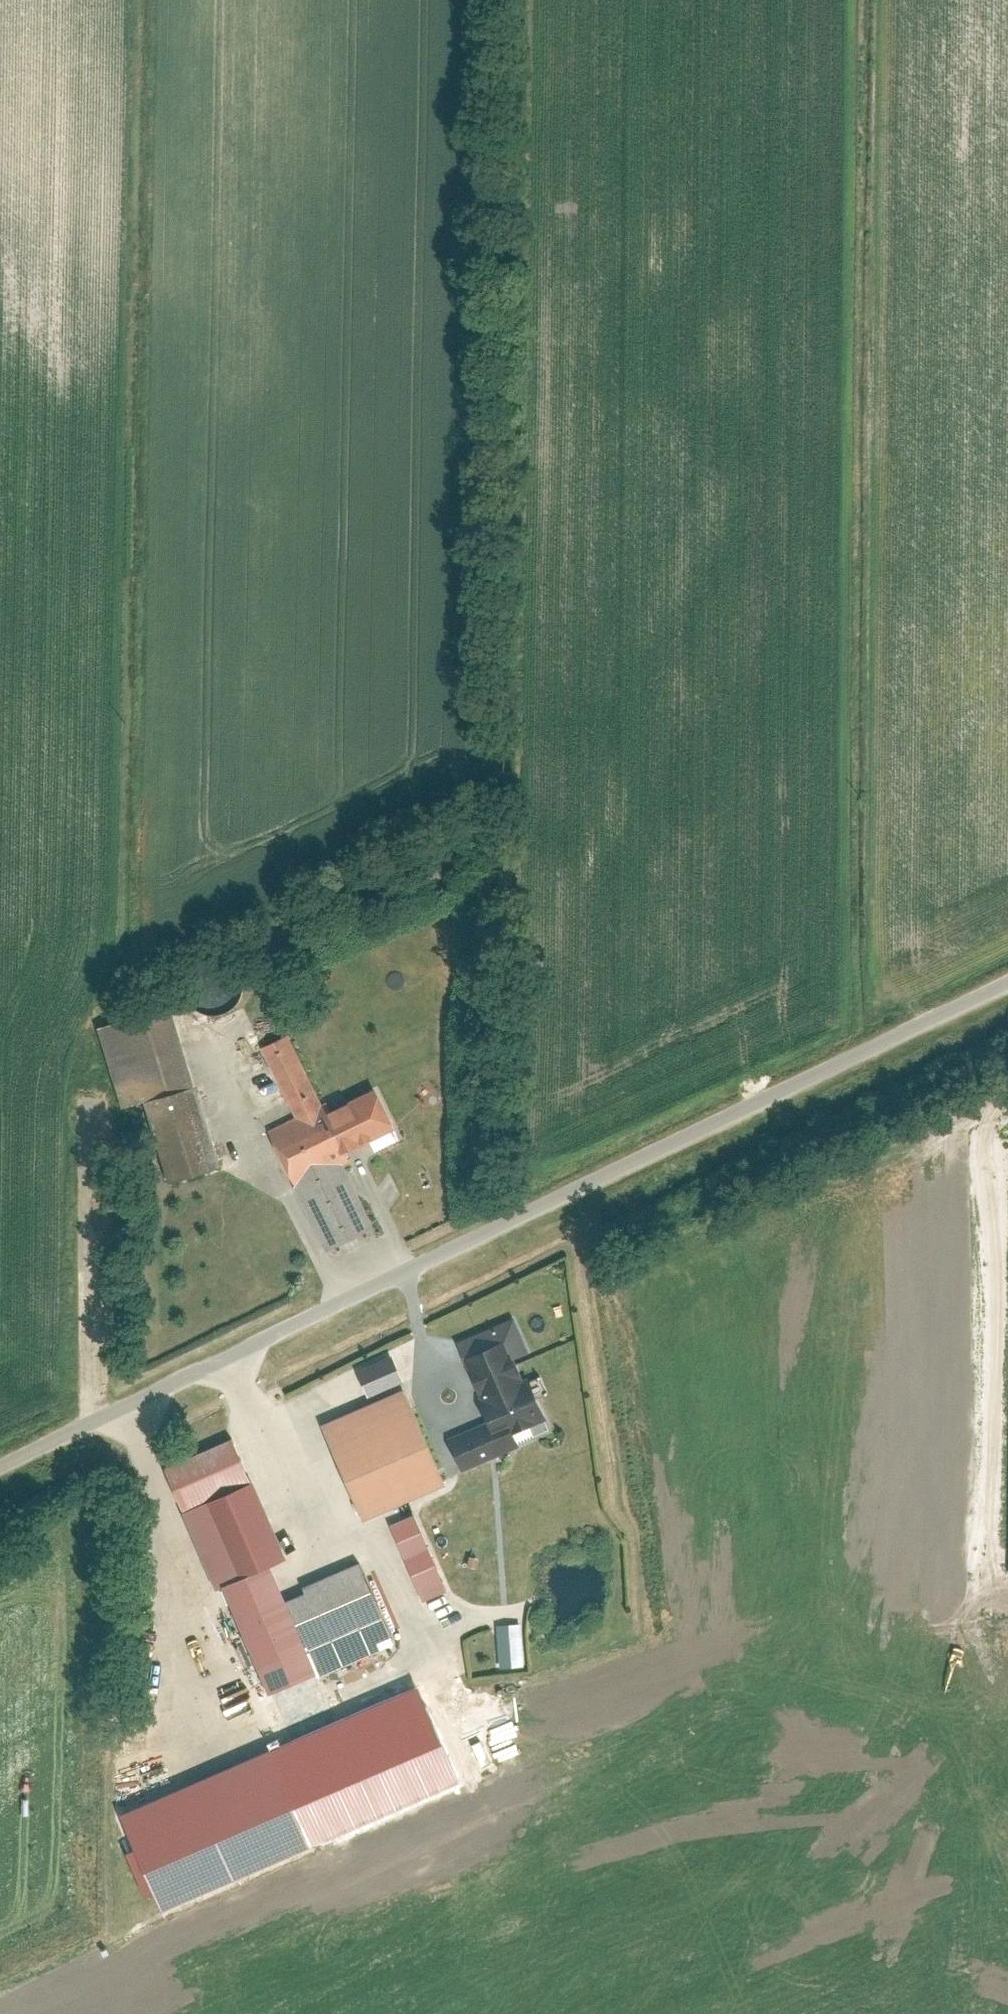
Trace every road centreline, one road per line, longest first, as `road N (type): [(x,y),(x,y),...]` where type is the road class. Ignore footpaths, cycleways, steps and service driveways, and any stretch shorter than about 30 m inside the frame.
road 1 (residential): [(0,1469),(1007,984)]

